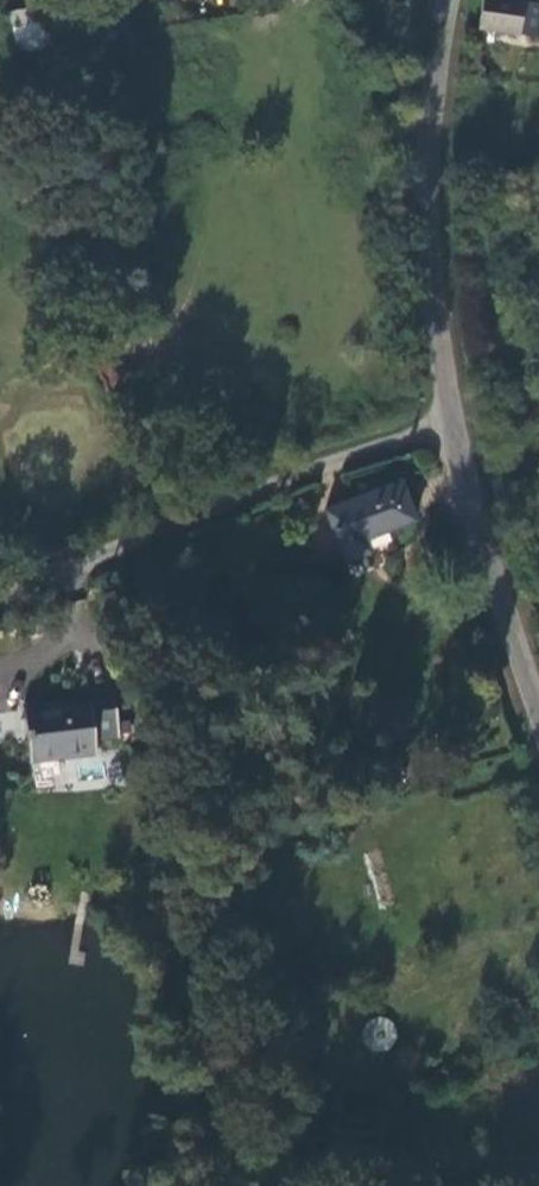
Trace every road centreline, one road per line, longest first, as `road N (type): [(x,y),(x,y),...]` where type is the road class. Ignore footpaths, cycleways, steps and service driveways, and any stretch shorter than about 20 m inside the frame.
road 1 (unclassified): [(538,686),(450,419),(429,128),(455,0)]
road 2 (track): [(450,419),(109,543),(0,599)]

